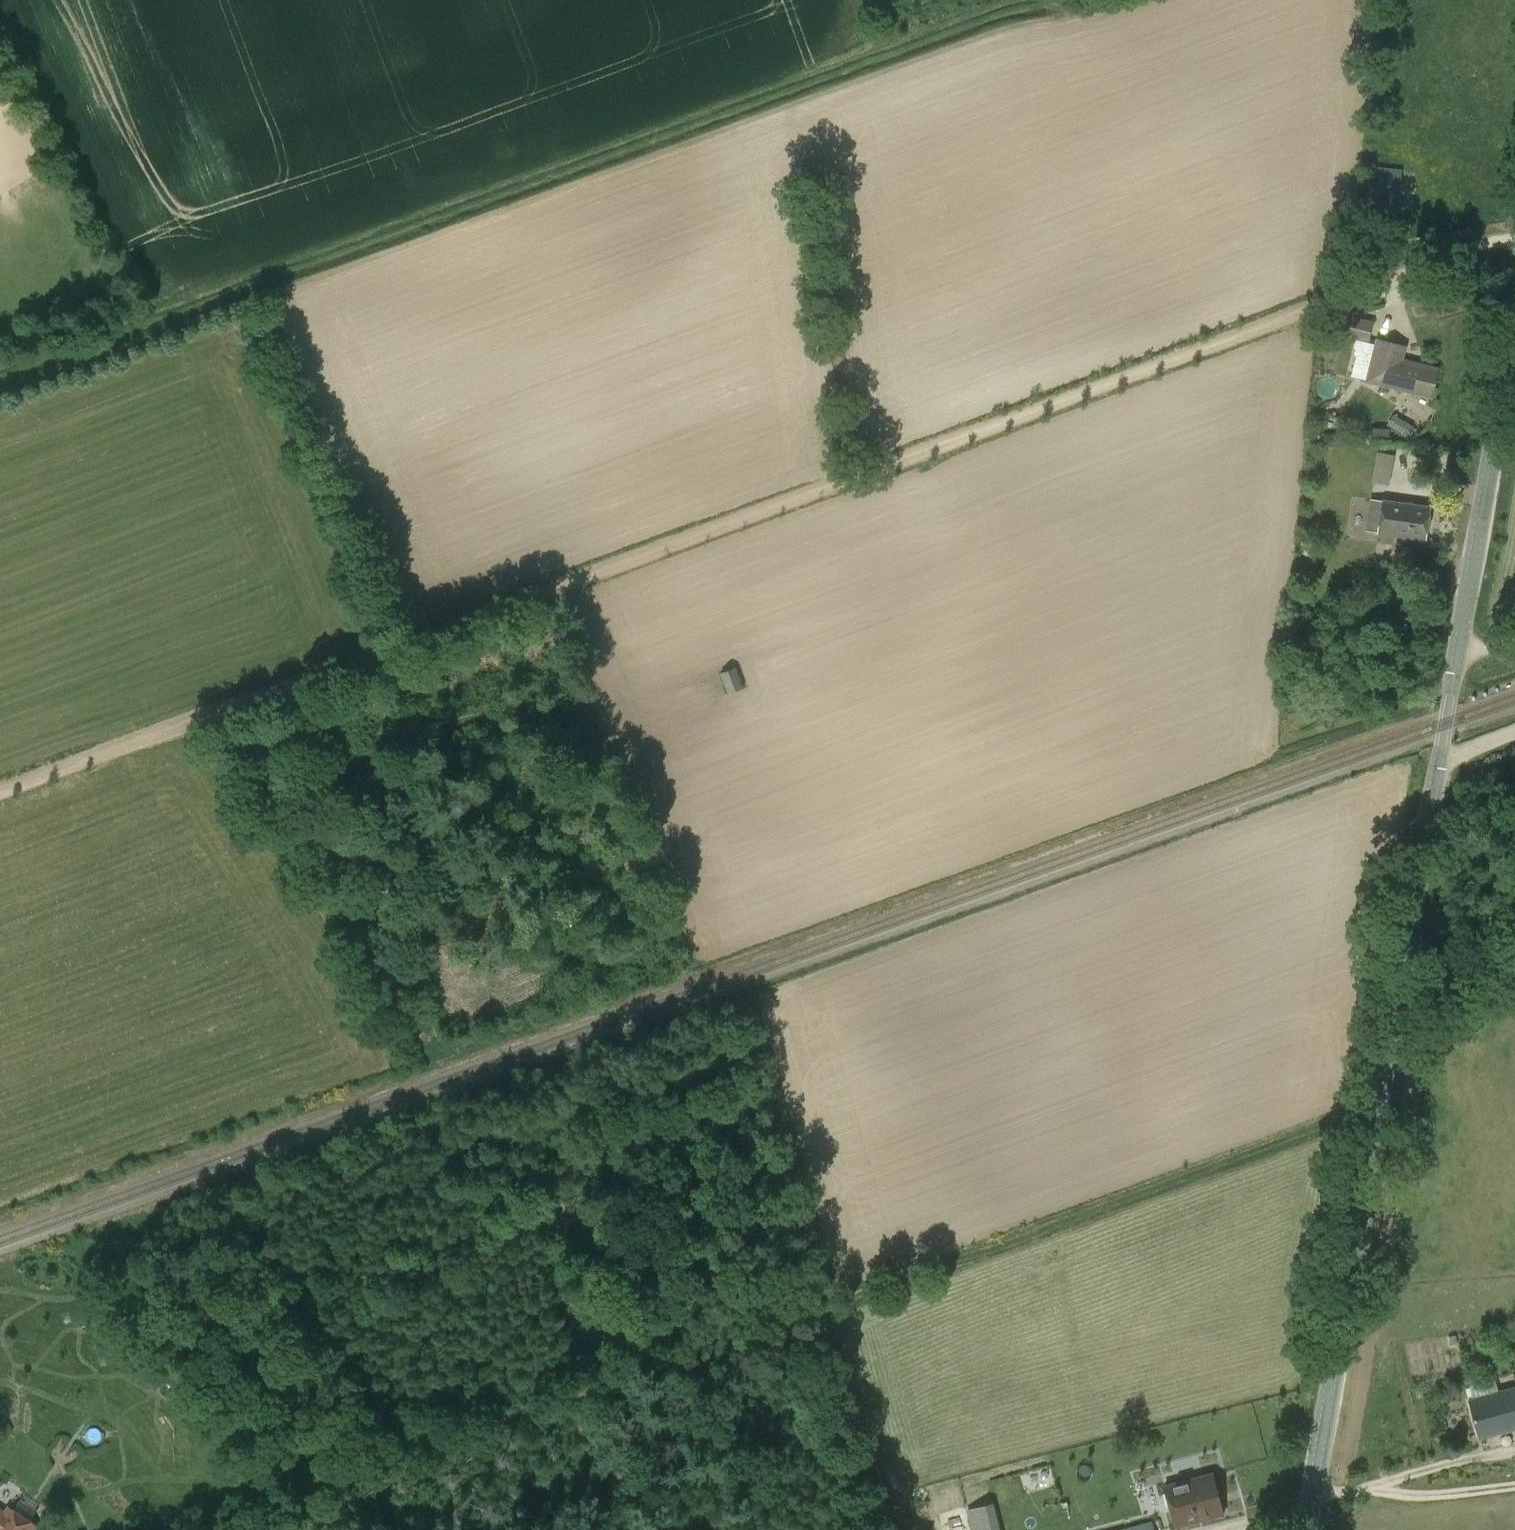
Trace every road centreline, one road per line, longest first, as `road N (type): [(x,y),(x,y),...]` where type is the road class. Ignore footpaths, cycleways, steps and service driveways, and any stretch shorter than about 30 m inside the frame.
road 1 (unclassified): [(1300,1529),(1514,341)]

